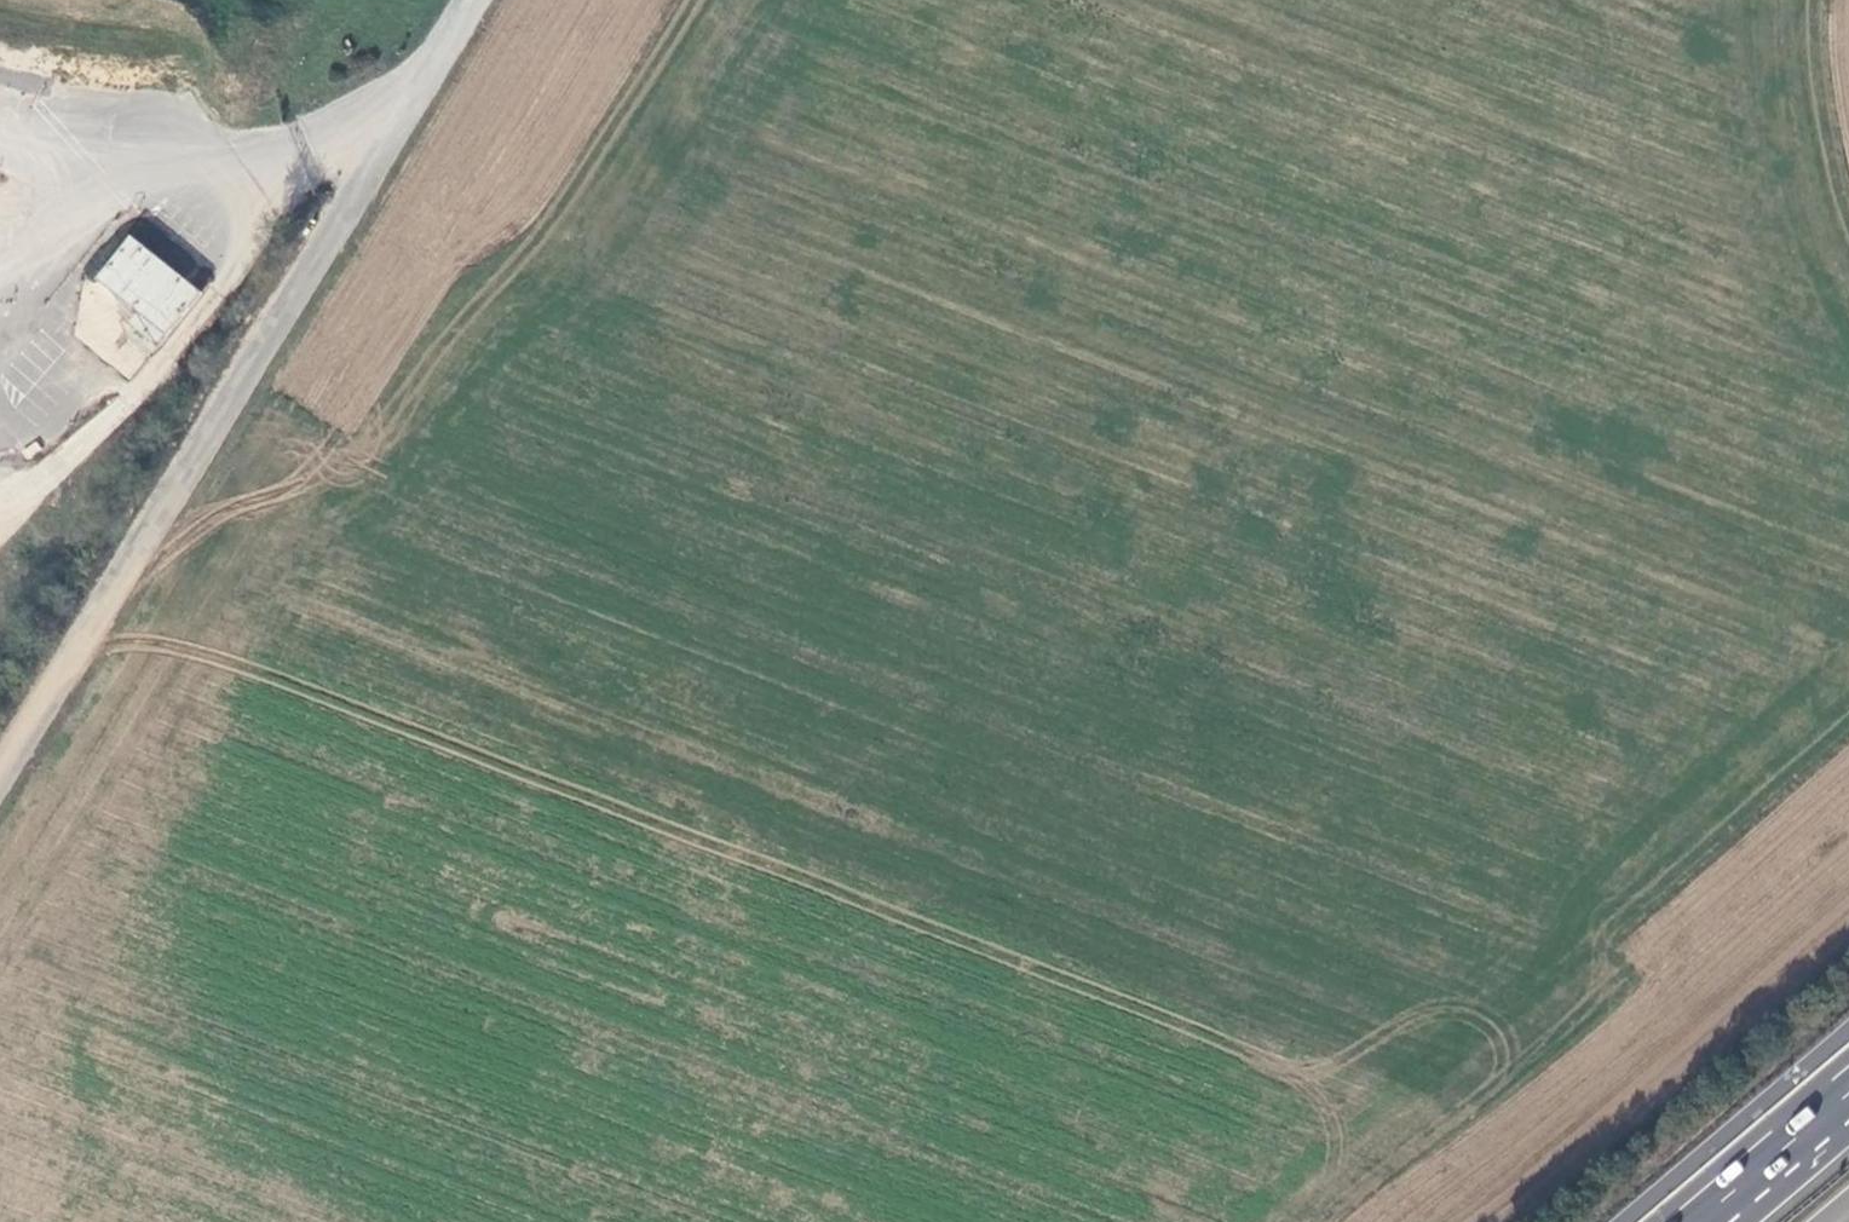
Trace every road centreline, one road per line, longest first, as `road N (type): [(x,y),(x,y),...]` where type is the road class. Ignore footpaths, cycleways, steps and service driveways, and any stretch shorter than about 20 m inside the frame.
road 1 (unclassified): [(474,0),(0,773)]
road 2 (primary): [(1848,1090),(1696,1221)]

